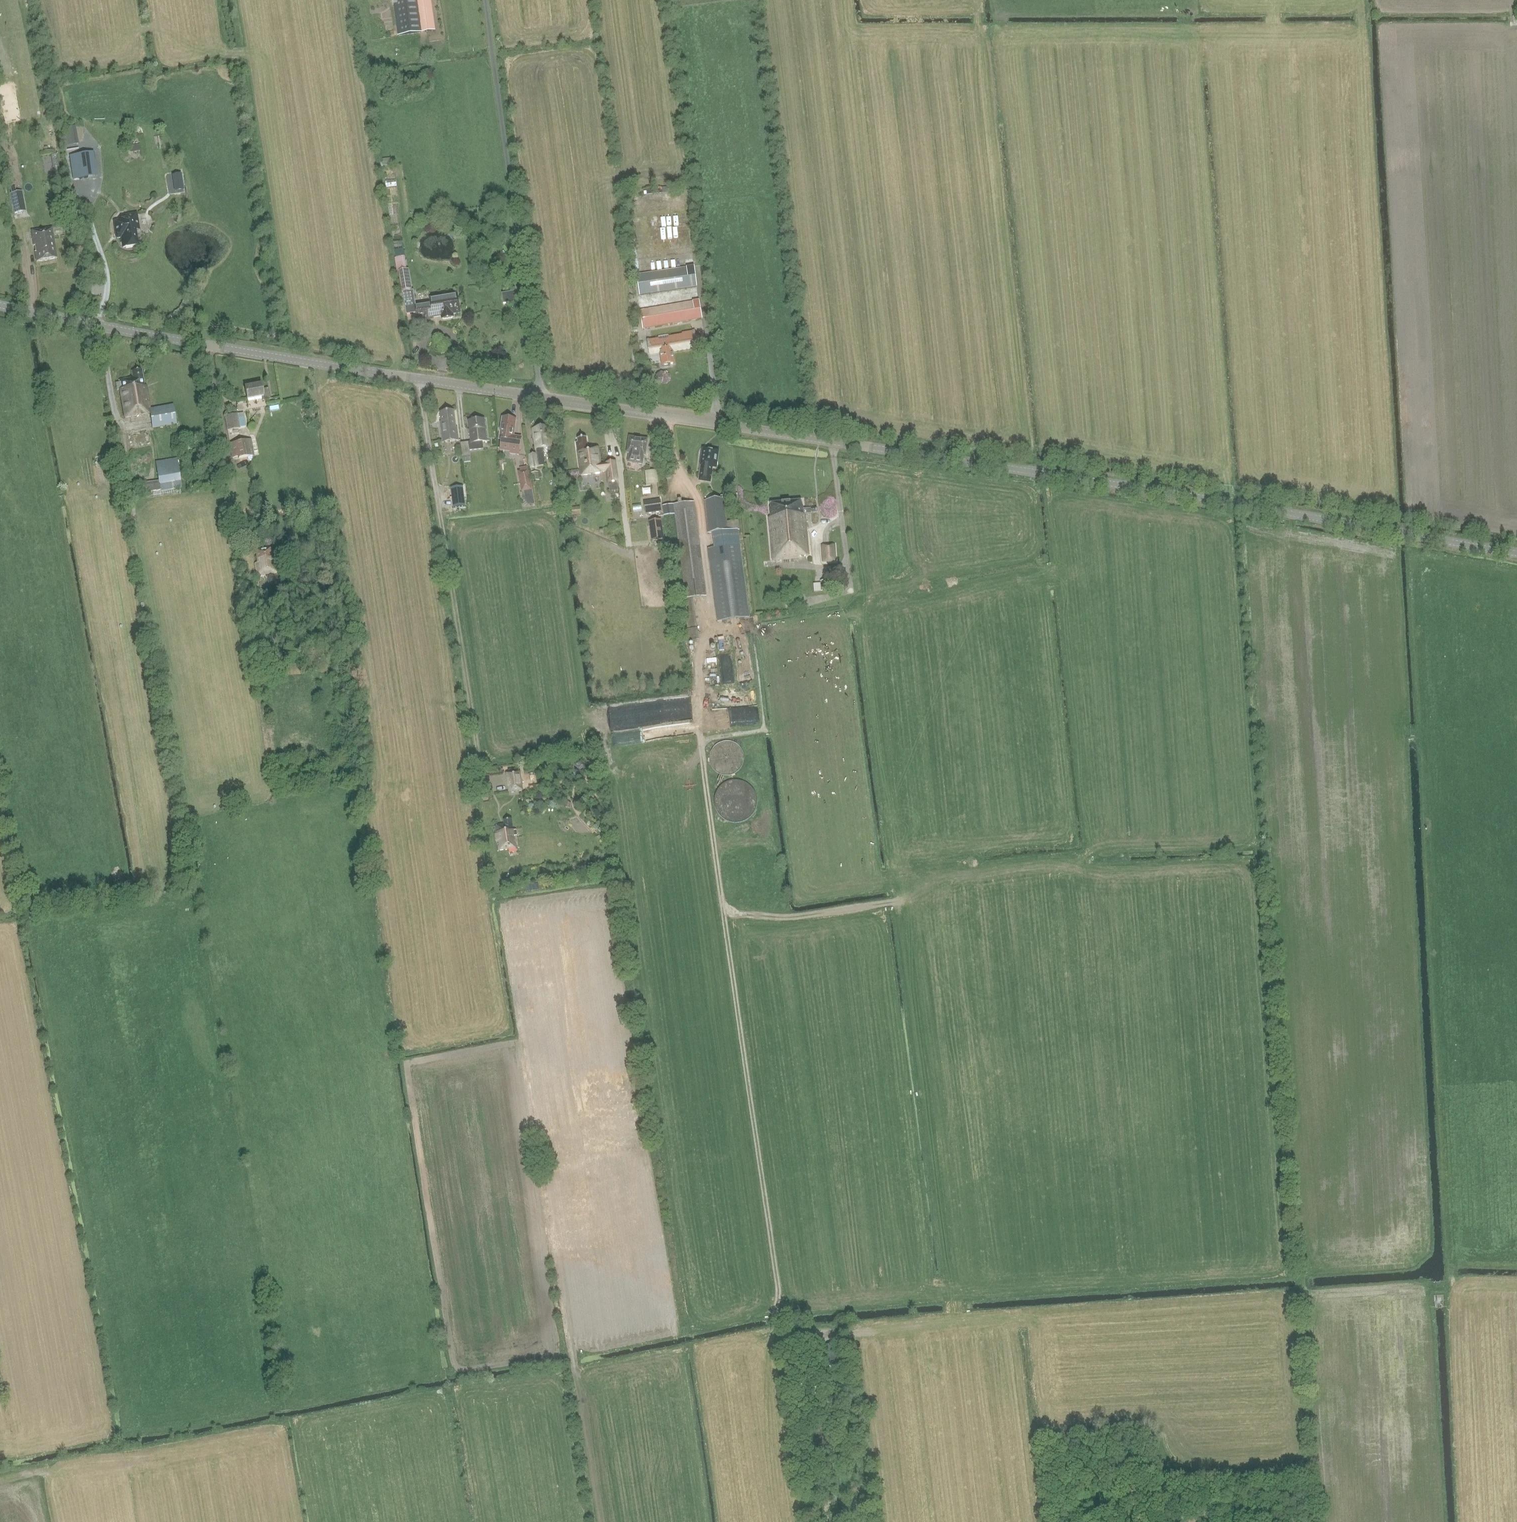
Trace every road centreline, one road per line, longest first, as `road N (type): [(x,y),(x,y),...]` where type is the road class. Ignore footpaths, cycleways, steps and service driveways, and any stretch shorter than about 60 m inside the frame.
road 1 (tertiary): [(0,305),(937,458)]
road 2 (tertiary): [(1516,550),(937,458)]
road 3 (track): [(481,772),(419,379)]
road 4 (track): [(209,343),(240,535)]

